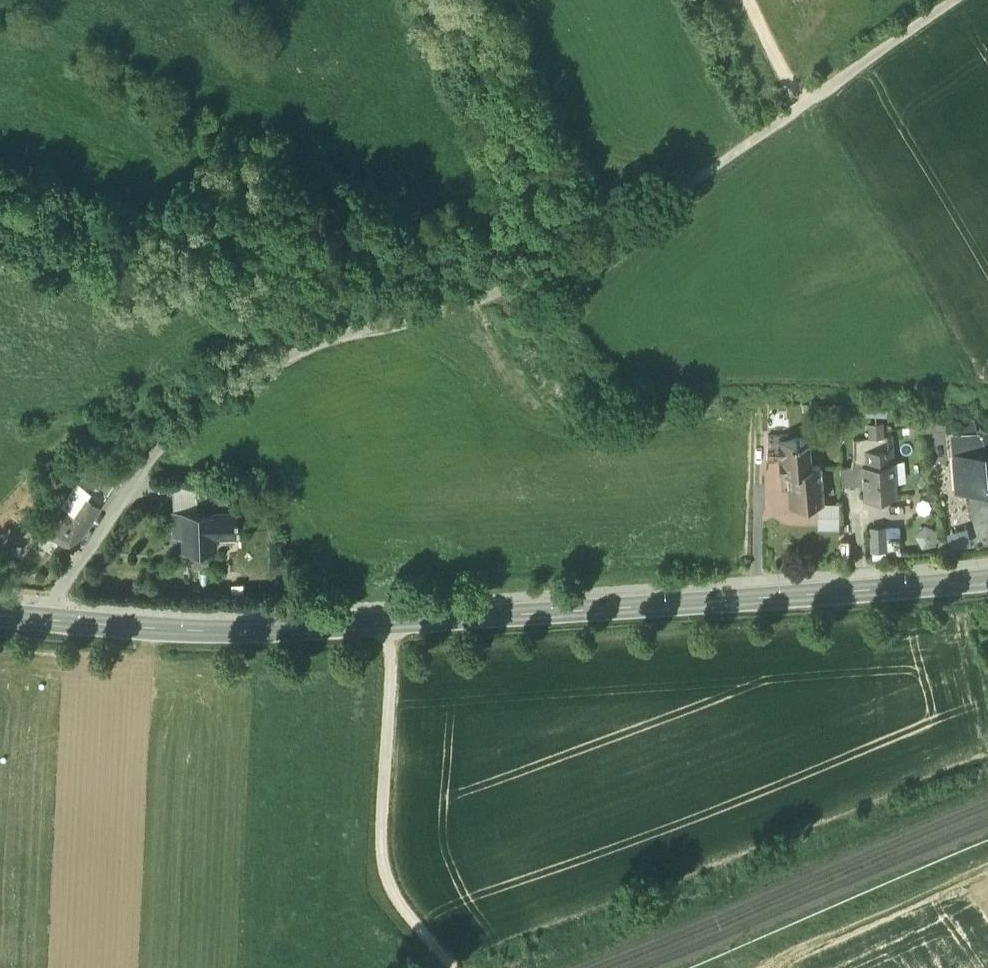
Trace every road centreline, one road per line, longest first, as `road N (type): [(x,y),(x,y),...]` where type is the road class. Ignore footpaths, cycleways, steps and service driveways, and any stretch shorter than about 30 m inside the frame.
road 1 (secondary): [(0,620),(220,636),(987,582)]
road 2 (track): [(160,453),(237,386),(321,341),(488,298),(601,246),(958,0)]
road 3 (track): [(0,18),(351,212),(366,329)]
road 4 (track): [(456,967),(394,895),(387,625)]
road 5 (track): [(751,967),(987,862)]

